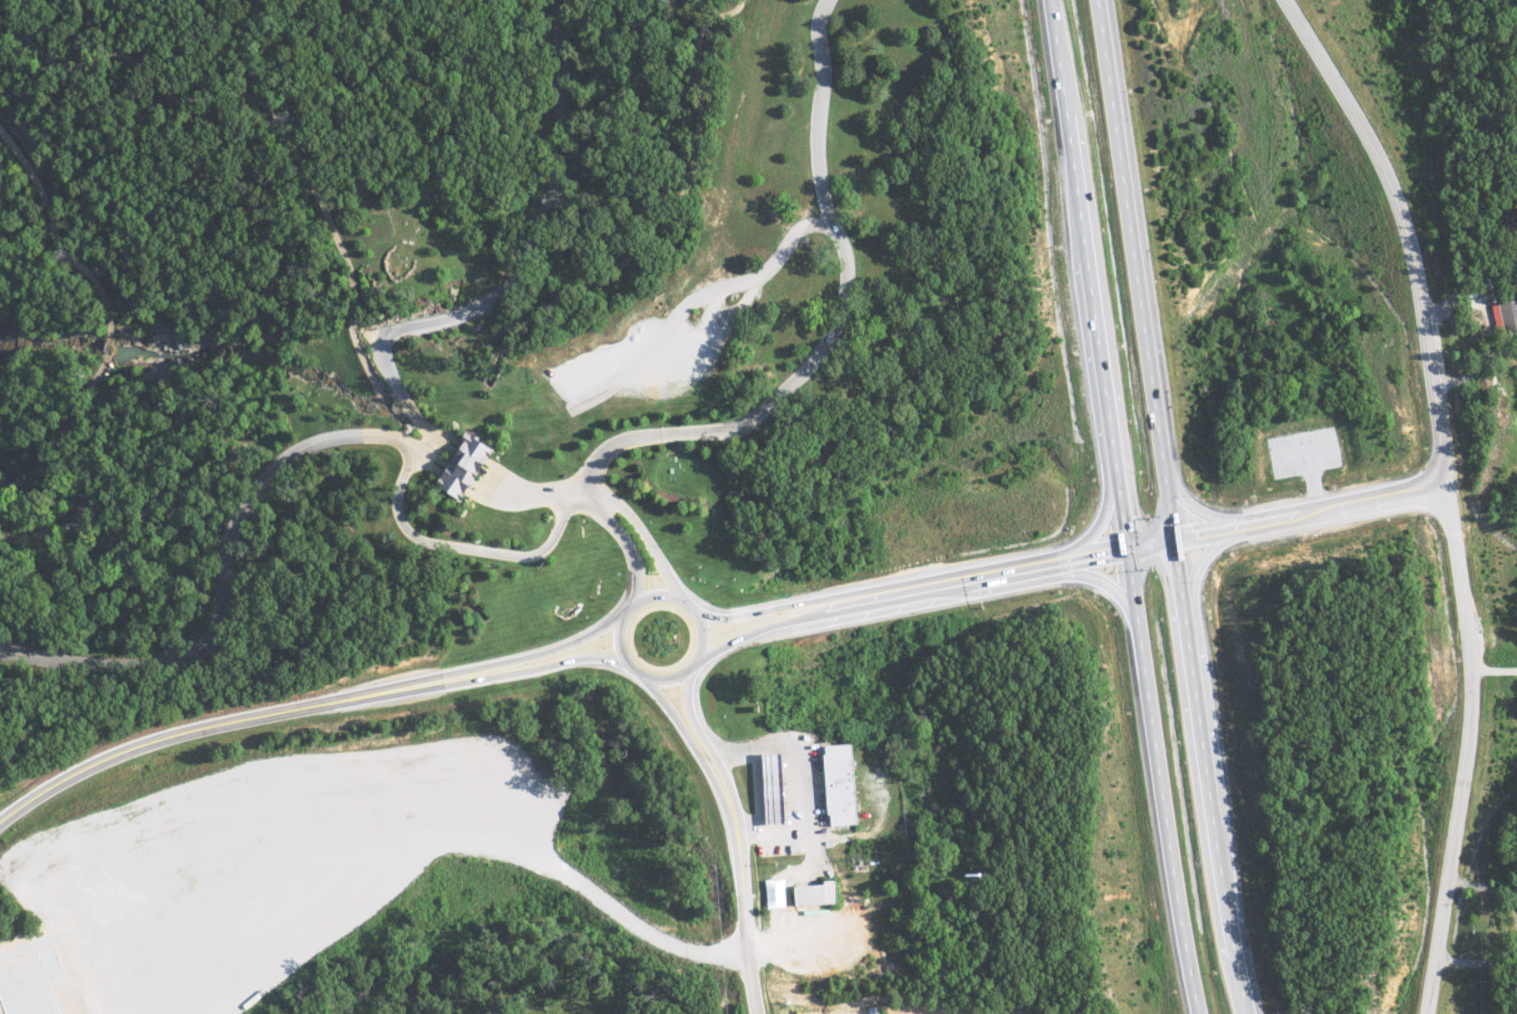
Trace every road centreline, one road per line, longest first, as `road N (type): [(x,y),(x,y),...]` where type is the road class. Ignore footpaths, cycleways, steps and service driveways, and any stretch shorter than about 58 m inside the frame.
road 1 (trunk): [(1245,1013),(1180,626),(1093,0)]
road 2 (trunk): [(1049,0),(1196,1013)]
road 3 (residential): [(575,496),(589,457),(628,434),(718,426),(774,399),(819,354),(843,296),(845,254),(820,179),(816,138),(824,0)]
road 4 (residential): [(444,445),(401,394),(380,341),(394,327),(484,302),(530,251),(561,169),(552,0)]
road 5 (residential): [(408,442),(376,432),(321,439),(266,474),(225,543),(200,648),(144,662),(57,663),(0,653)]
road 6 (secondary): [(0,820),(52,780),(166,737),(496,669)]
road 7 (tertiary): [(1277,0),(1408,232),(1451,474)]
road 8 (residential): [(1451,474),(1450,554),(1468,644),(1449,864)]
road 9 (secondary): [(837,600),(1169,542)]
road 10 (tertiary): [(1169,542),(1451,474)]
road 11 (residential): [(759,1013),(735,823),(700,744)]
road 12 (secondary): [(653,676),(689,663),(699,637),(690,611),(666,597),(640,600),(618,630),(622,655),(653,676)]
road 13 (secondary): [(689,663),(837,600)]
road 14 (residential): [(1418,1013),(1449,864)]
road 15 (secondary): [(837,600),(690,611)]
road 16 (residential): [(679,602),(635,522),(613,502),(588,498)]
road 17 (secondary): [(622,618),(496,669)]
road 18 (secondary): [(496,669),(601,658),(630,665)]
road 19 (residential): [(524,494),(479,495),(408,442)]
road 20 (residential): [(524,494),(408,442)]
road 21 (residential): [(588,498),(628,562),(630,607)]

